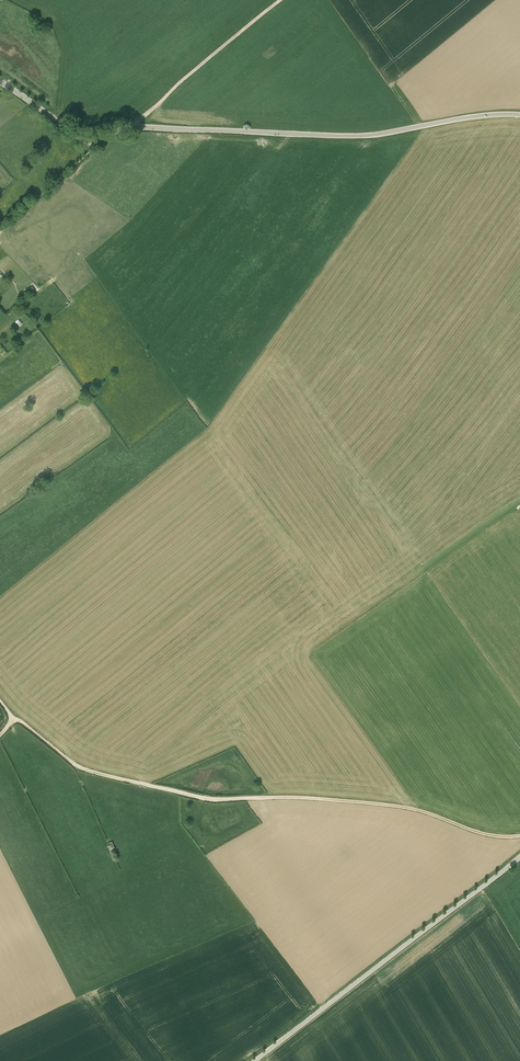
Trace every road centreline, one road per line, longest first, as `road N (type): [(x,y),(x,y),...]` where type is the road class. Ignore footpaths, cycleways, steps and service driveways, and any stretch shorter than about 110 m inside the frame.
road 1 (tertiary): [(519,114),(365,135),(138,127),(87,137),(0,82)]
road 2 (track): [(519,835),(480,832),(406,807),(209,799),(148,785),(78,767),(12,718)]
road 3 (unclassified): [(254,1060),(519,857)]
road 4 (track): [(279,0),(132,127)]

